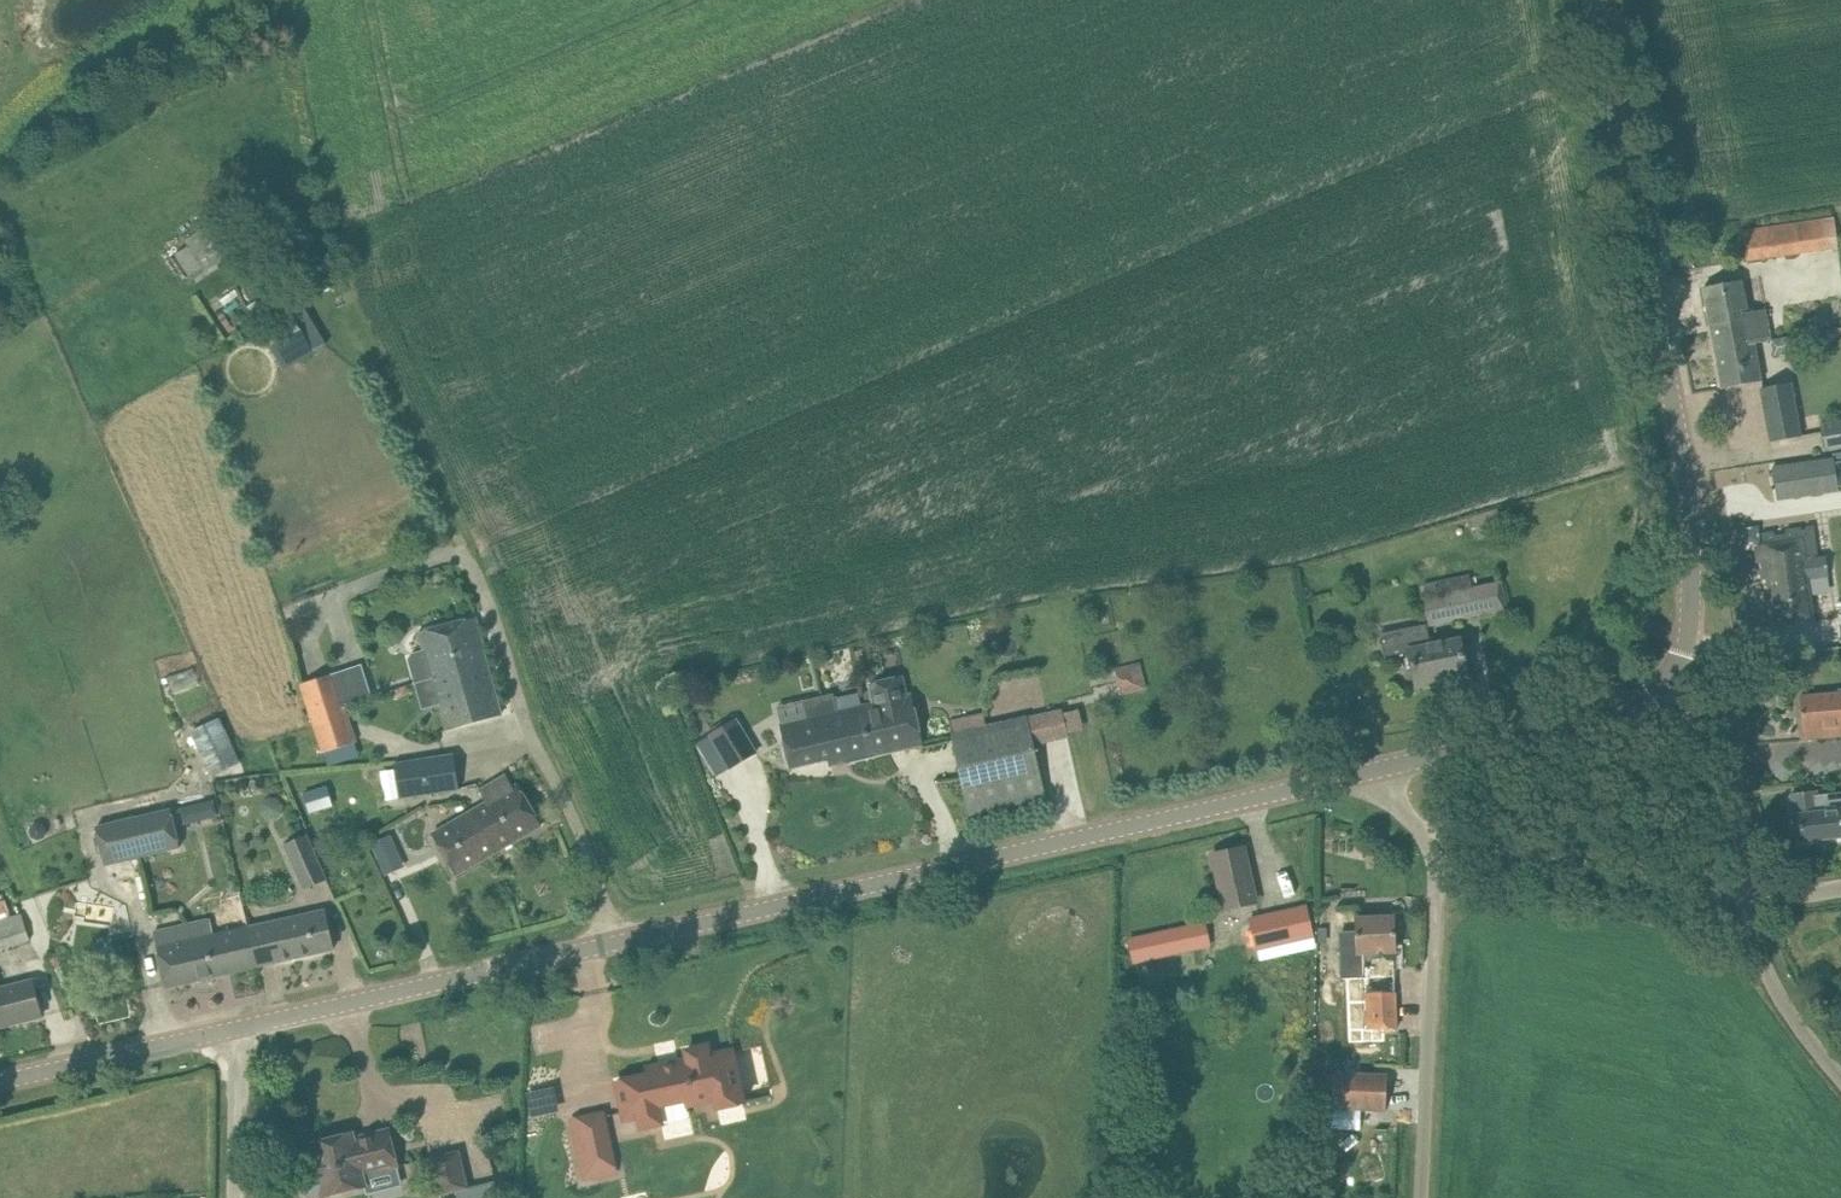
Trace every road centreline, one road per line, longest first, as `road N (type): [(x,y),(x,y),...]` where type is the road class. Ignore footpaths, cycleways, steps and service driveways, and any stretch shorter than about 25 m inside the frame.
road 1 (unclassified): [(619,942),(1386,769)]
road 2 (unclassified): [(1671,682),(1687,648),(1696,517),(1594,0)]
road 3 (unclassified): [(619,942),(527,734),(489,599),(466,561),(445,554),(303,605)]
road 4 (unclassified): [(1421,1197),(1430,839),(1405,811),(1386,769)]
road 5 (unclassified): [(237,1027),(619,942)]
road 6 (track): [(1430,839),(1748,898)]
road 7 (unclassified): [(1386,769),(1629,707),(1671,682)]
road 8 (unclassified): [(0,1081),(237,1027)]
road 9 (unclassified): [(1748,898),(1726,741),(1671,682)]
road 10 (track): [(456,554),(455,529),(373,369)]
road 11 (unclassified): [(1840,1076),(1780,998),(1759,956),(1748,898)]
road 12 (unclassified): [(233,1197),(237,1027)]

